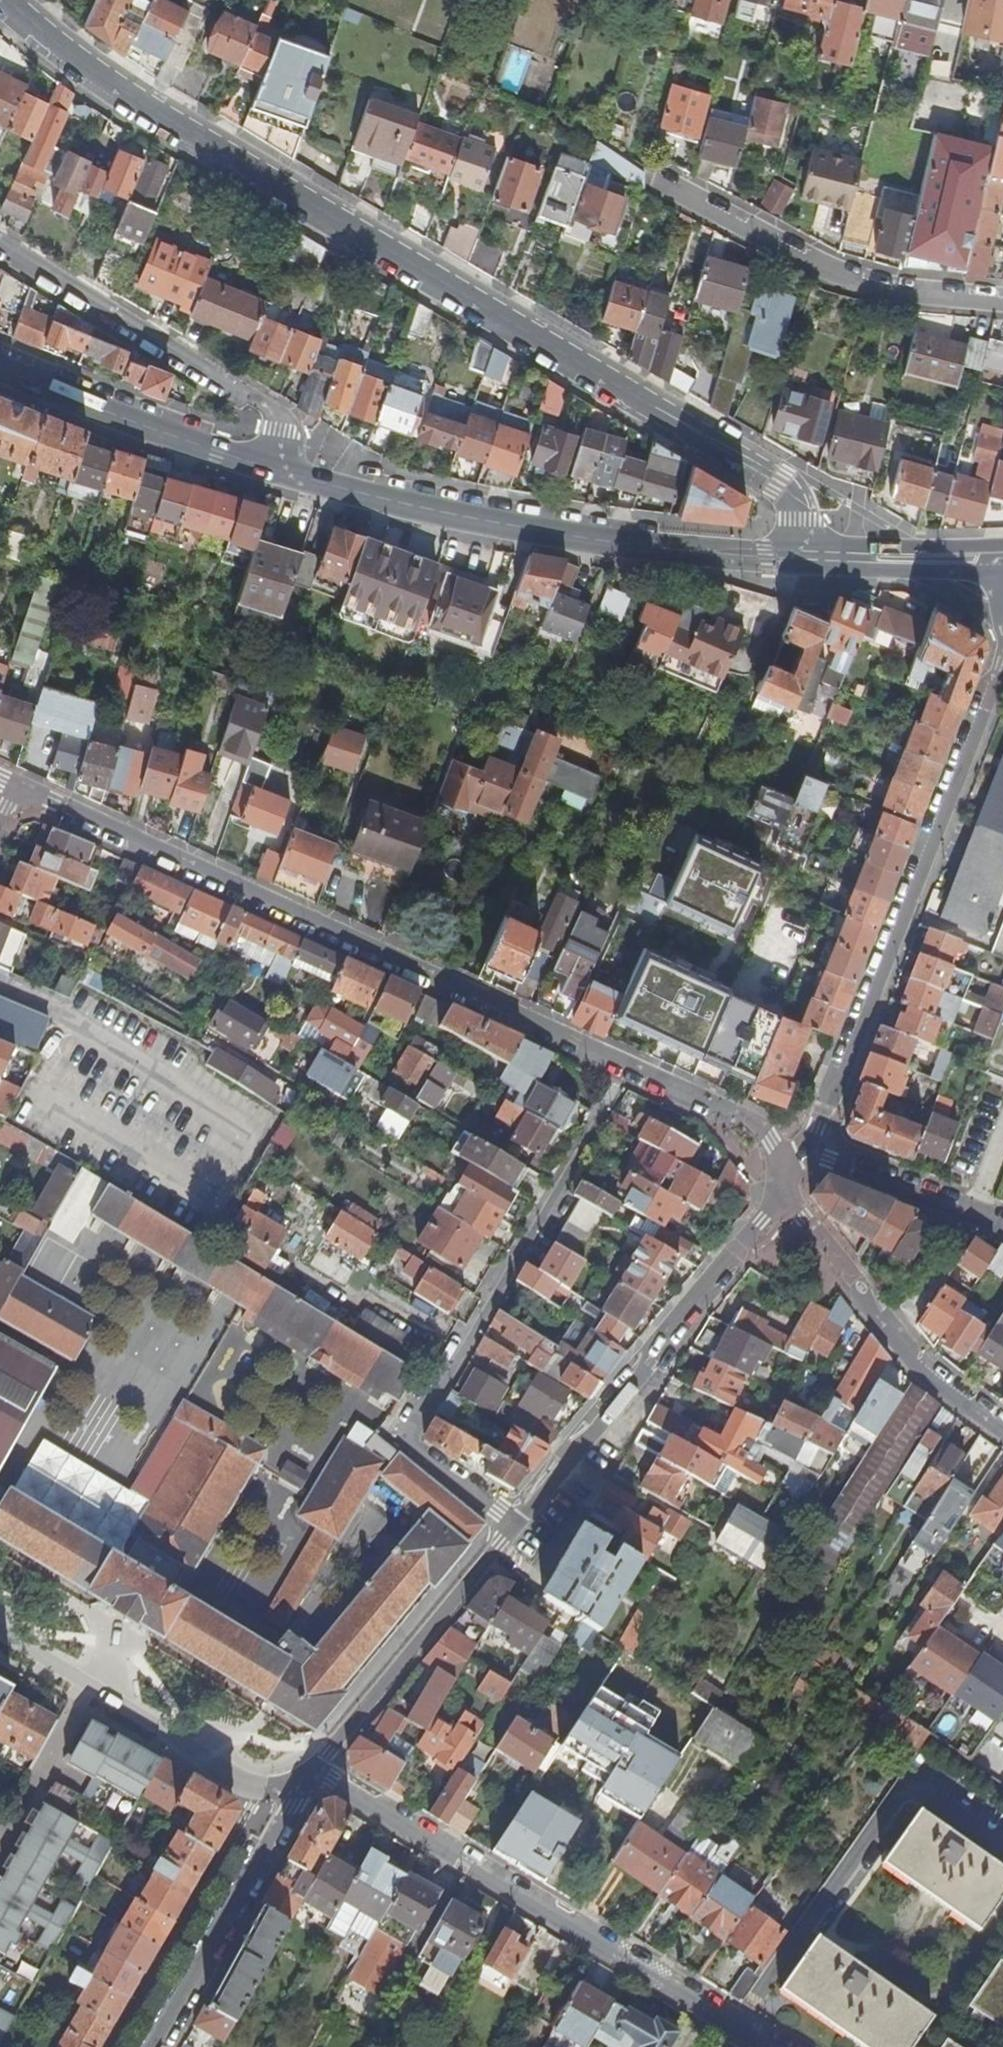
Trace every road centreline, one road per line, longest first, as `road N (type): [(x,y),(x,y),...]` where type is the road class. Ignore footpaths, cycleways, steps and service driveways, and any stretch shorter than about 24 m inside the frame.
road 1 (tertiary): [(2,0),(200,138),(774,485),(791,507),(795,554)]
road 2 (residential): [(15,785),(736,1114),(774,1141),(791,1172)]
road 3 (unclassified): [(776,2046),(329,1785),(300,1781)]
road 4 (secondary): [(795,554),(559,534),(276,469)]
road 5 (tertiary): [(1002,669),(802,1154)]
road 6 (residential): [(510,1525),(406,1443),(578,1137)]
road 7 (unclassified): [(786,1195),(510,1525)]
road 8 (unclassified): [(0,240),(271,409),(281,423),(276,469)]
road 9 (residential): [(660,181),(838,275),(1002,302)]
road 10 (unclassified): [(510,1525),(300,1781)]
road 11 (tertiary): [(786,1195),(917,1375),(1002,1433)]
road 12 (unclassified): [(300,1781),(151,2046)]
road 13 (secondary): [(276,469),(0,368)]
road 14 (unclassified): [(1002,1229),(802,1154)]
road 15 (secondary): [(997,559),(795,554)]

